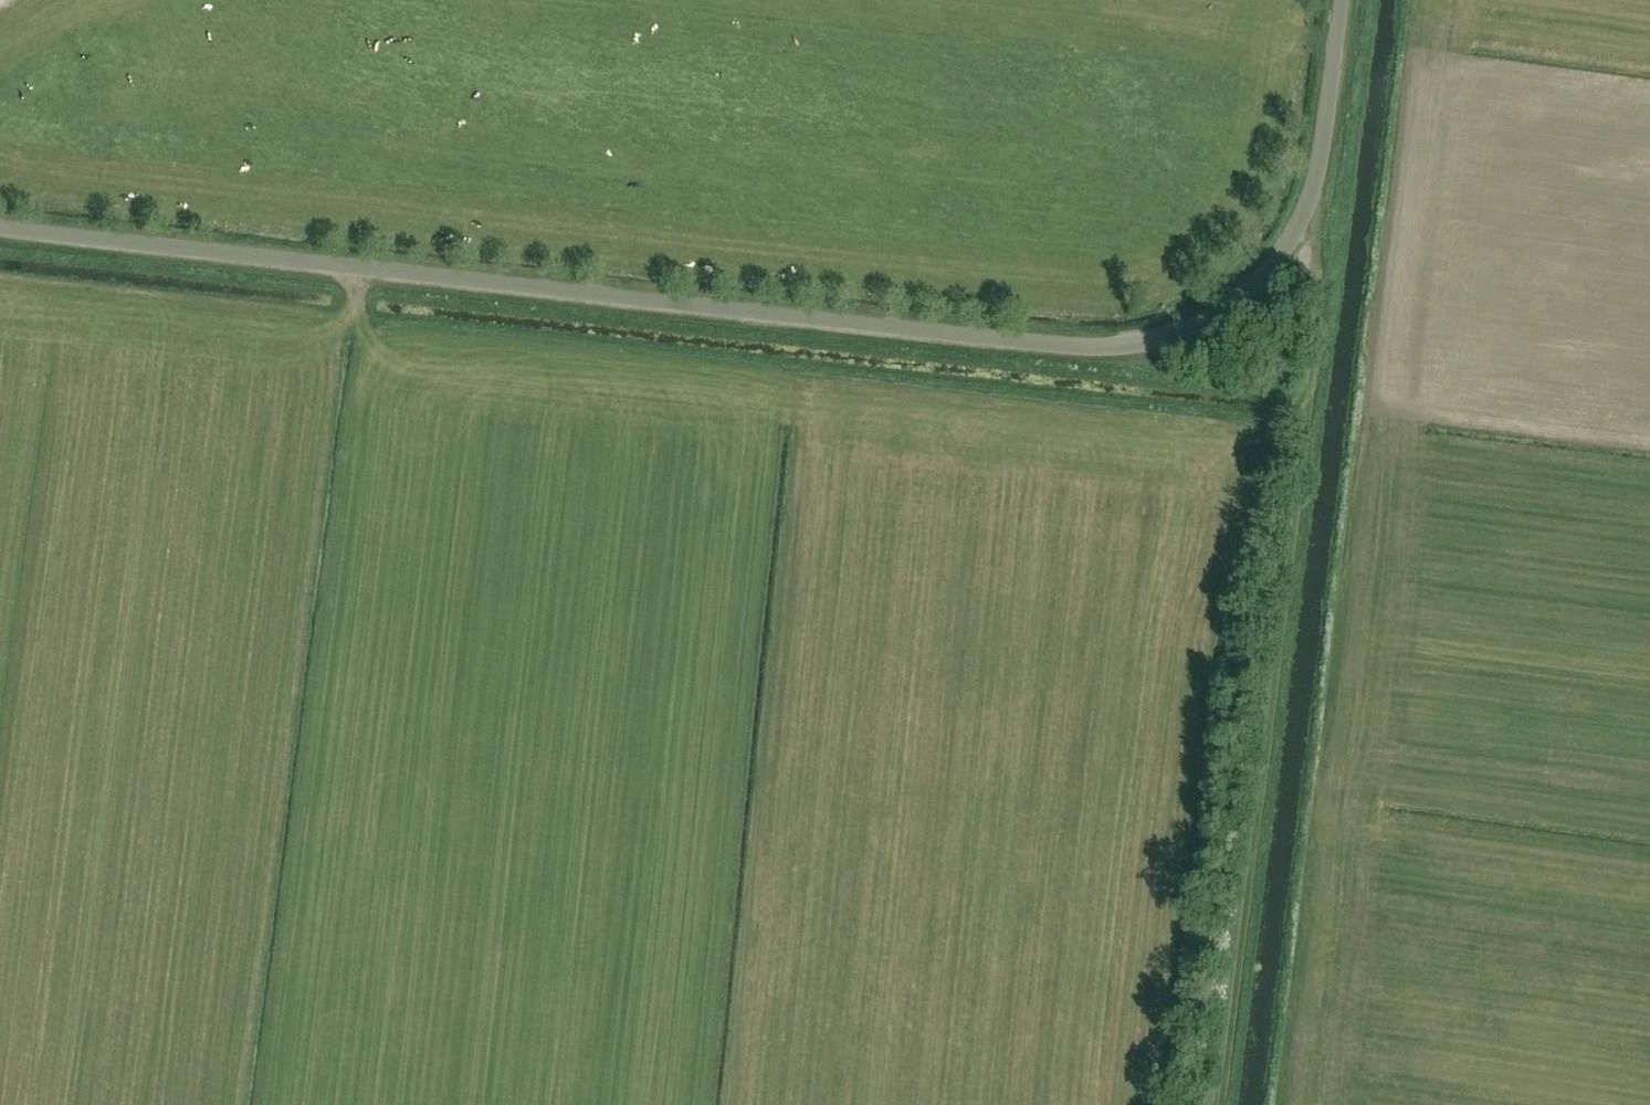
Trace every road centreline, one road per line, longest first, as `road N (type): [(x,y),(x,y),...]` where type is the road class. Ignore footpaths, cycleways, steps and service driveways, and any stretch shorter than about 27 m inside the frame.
road 1 (unclassified): [(0,226),(1057,346),(1133,345),(1219,312),(1272,264),(1299,224),(1322,144),(1341,0)]

